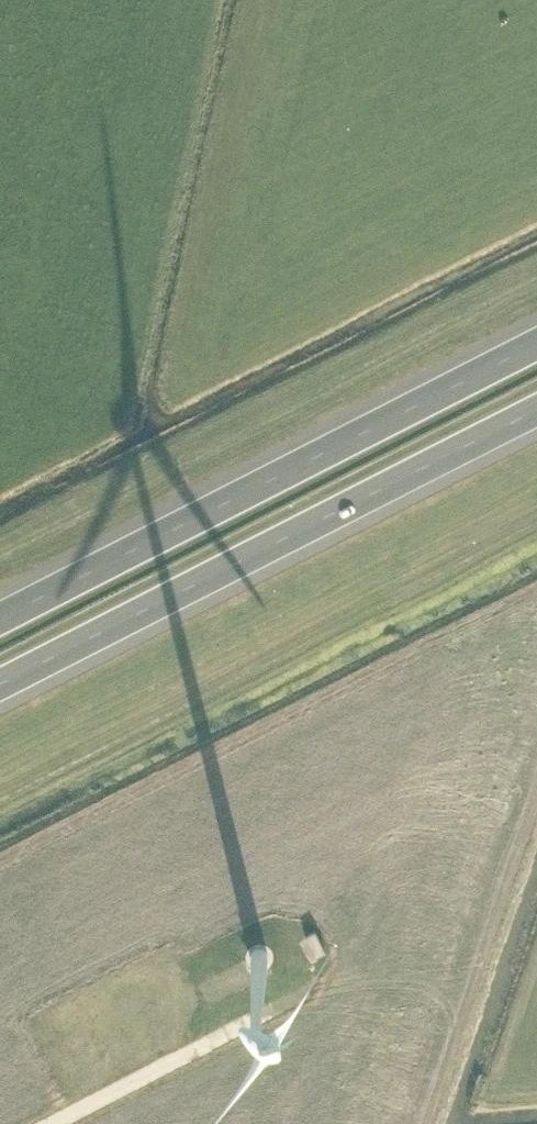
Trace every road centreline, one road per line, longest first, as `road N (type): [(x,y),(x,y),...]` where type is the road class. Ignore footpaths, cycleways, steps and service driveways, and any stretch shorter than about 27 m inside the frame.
road 1 (motorway): [(536,332),(0,609)]
road 2 (motorway): [(0,676),(536,402)]
road 3 (track): [(302,996),(54,1123)]

